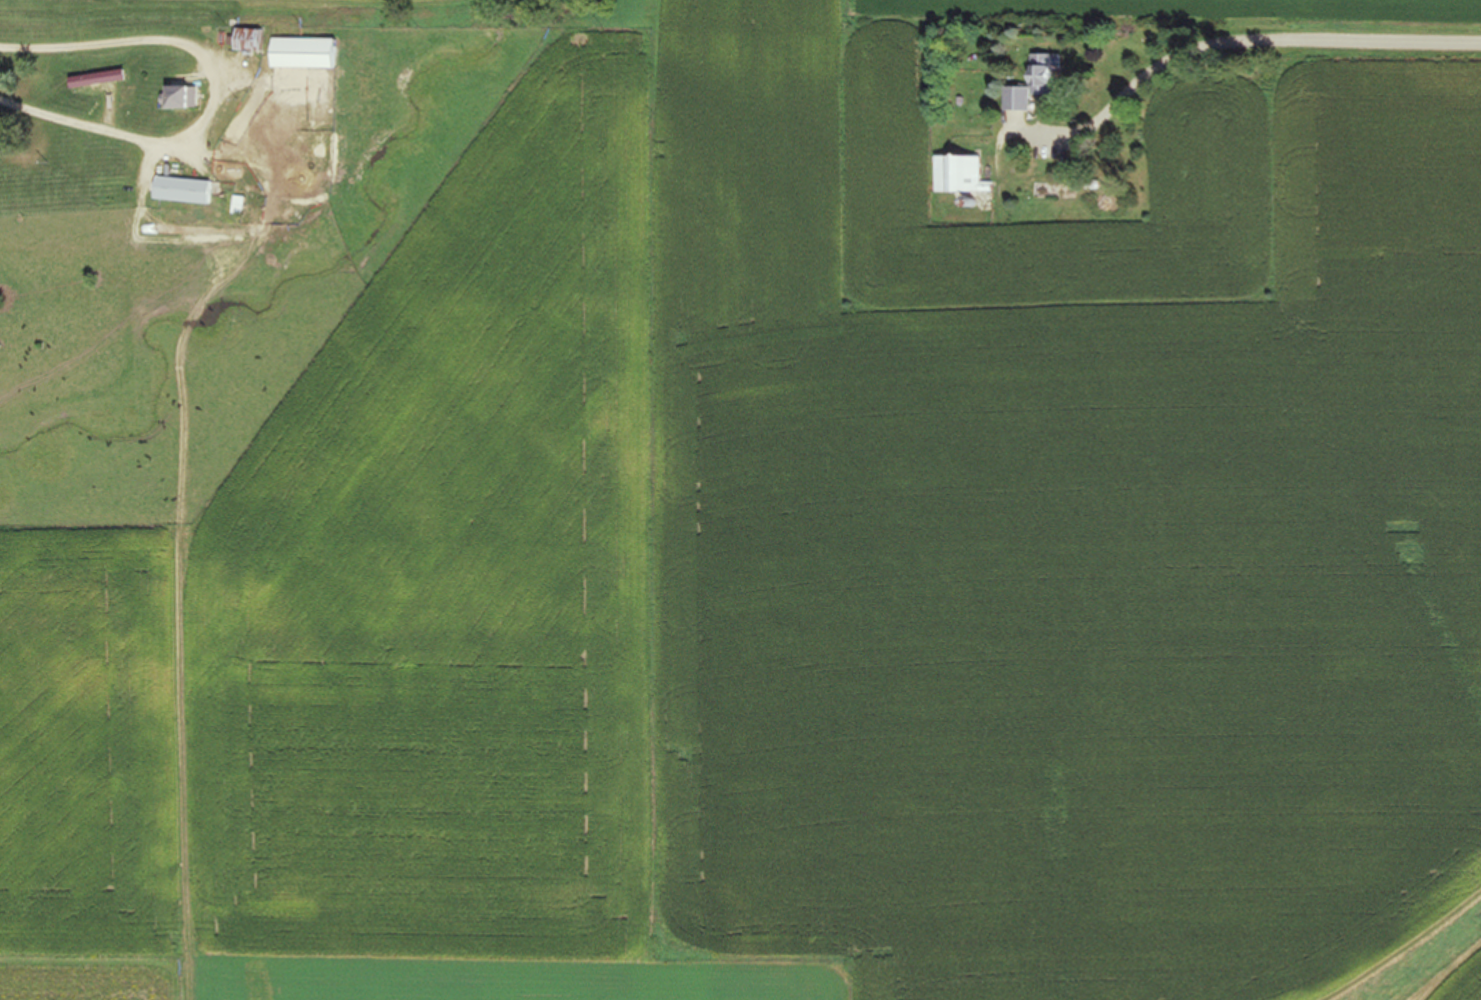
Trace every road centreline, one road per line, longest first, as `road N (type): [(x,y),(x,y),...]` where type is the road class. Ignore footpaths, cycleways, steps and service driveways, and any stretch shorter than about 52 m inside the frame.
road 1 (residential): [(1046,196),(1145,91),(1284,56),(1480,58)]
road 2 (residential): [(147,67),(0,67)]

